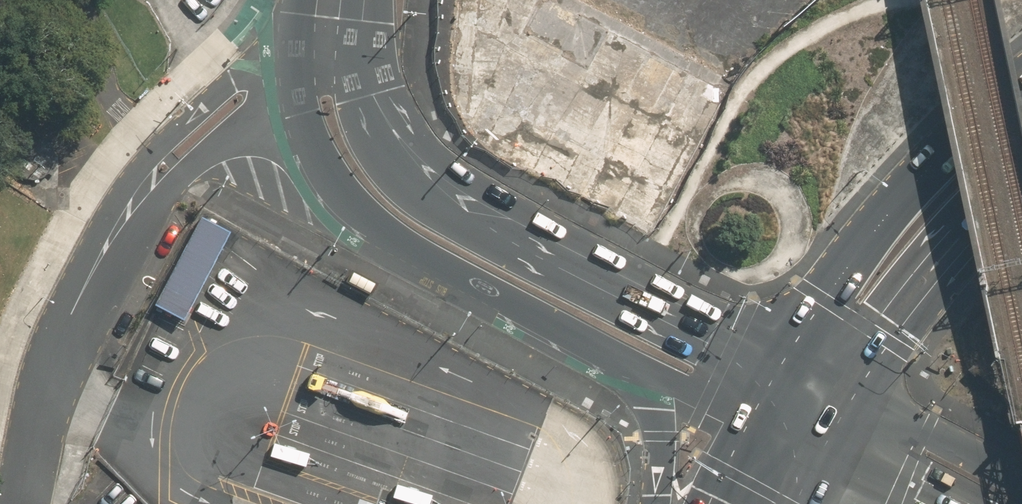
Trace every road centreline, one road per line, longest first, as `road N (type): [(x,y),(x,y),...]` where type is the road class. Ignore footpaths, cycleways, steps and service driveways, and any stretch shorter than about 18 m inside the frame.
road 1 (secondary): [(351,53),(366,97),(394,138),(468,201),(642,299),(786,365)]
road 2 (secondary): [(628,376),(440,270),(370,217),(335,172),(321,124),(320,81)]
road 3 (trunk): [(786,365),(897,202),(1021,87)]
road 4 (residential): [(20,493),(64,331),(135,203)]
road 5 (trunk): [(1021,180),(935,264),(851,393)]
road 6 (residential): [(135,203),(159,147),(223,89),(268,67),(324,55)]
road 7 (residential): [(320,81),(135,203)]
road 8 (secondary): [(851,393),(1021,479)]
road 9 (trunk): [(655,503),(657,440),(628,376)]
road 10 (secondary): [(747,432),(628,376)]

